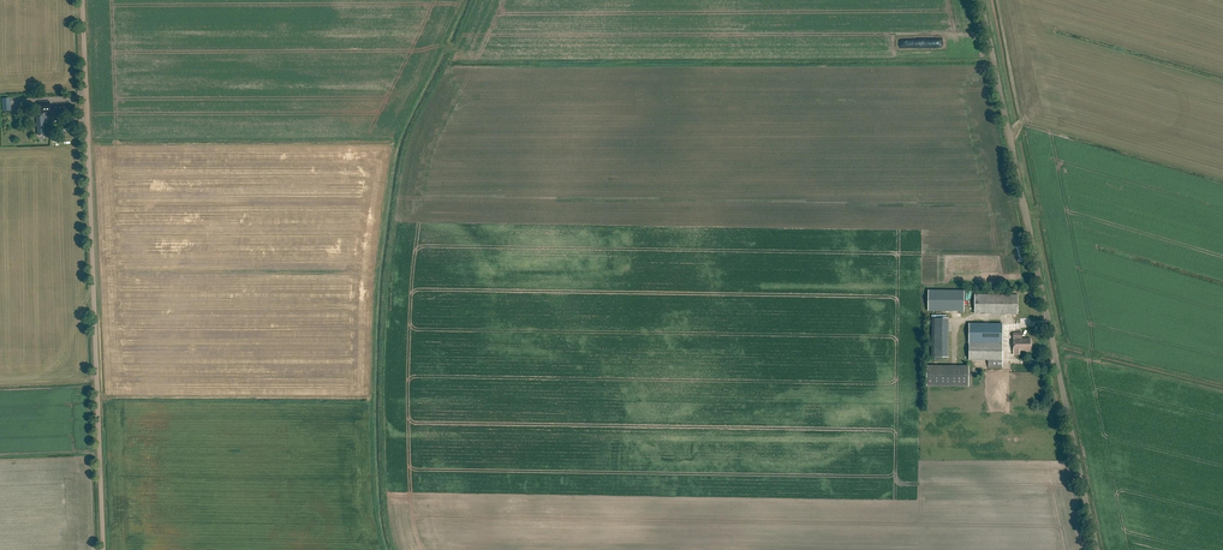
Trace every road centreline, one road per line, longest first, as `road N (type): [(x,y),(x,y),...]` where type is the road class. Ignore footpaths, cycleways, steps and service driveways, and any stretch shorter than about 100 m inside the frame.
road 1 (unclassified): [(1096,549),(982,0)]
road 2 (unclassified): [(82,0),(104,549)]

